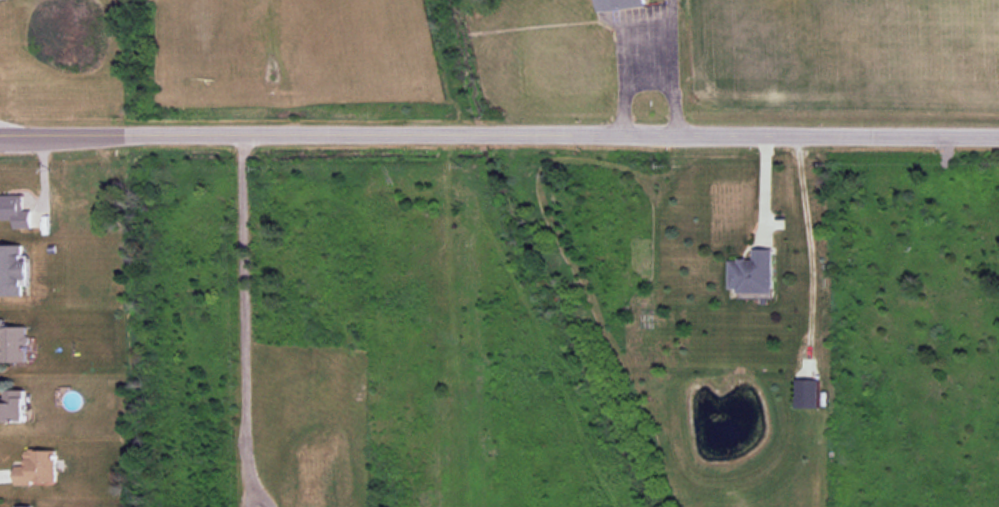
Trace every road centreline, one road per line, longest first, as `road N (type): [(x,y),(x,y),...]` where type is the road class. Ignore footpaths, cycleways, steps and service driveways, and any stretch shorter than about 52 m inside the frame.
road 1 (tertiary): [(998,134),(0,139)]

